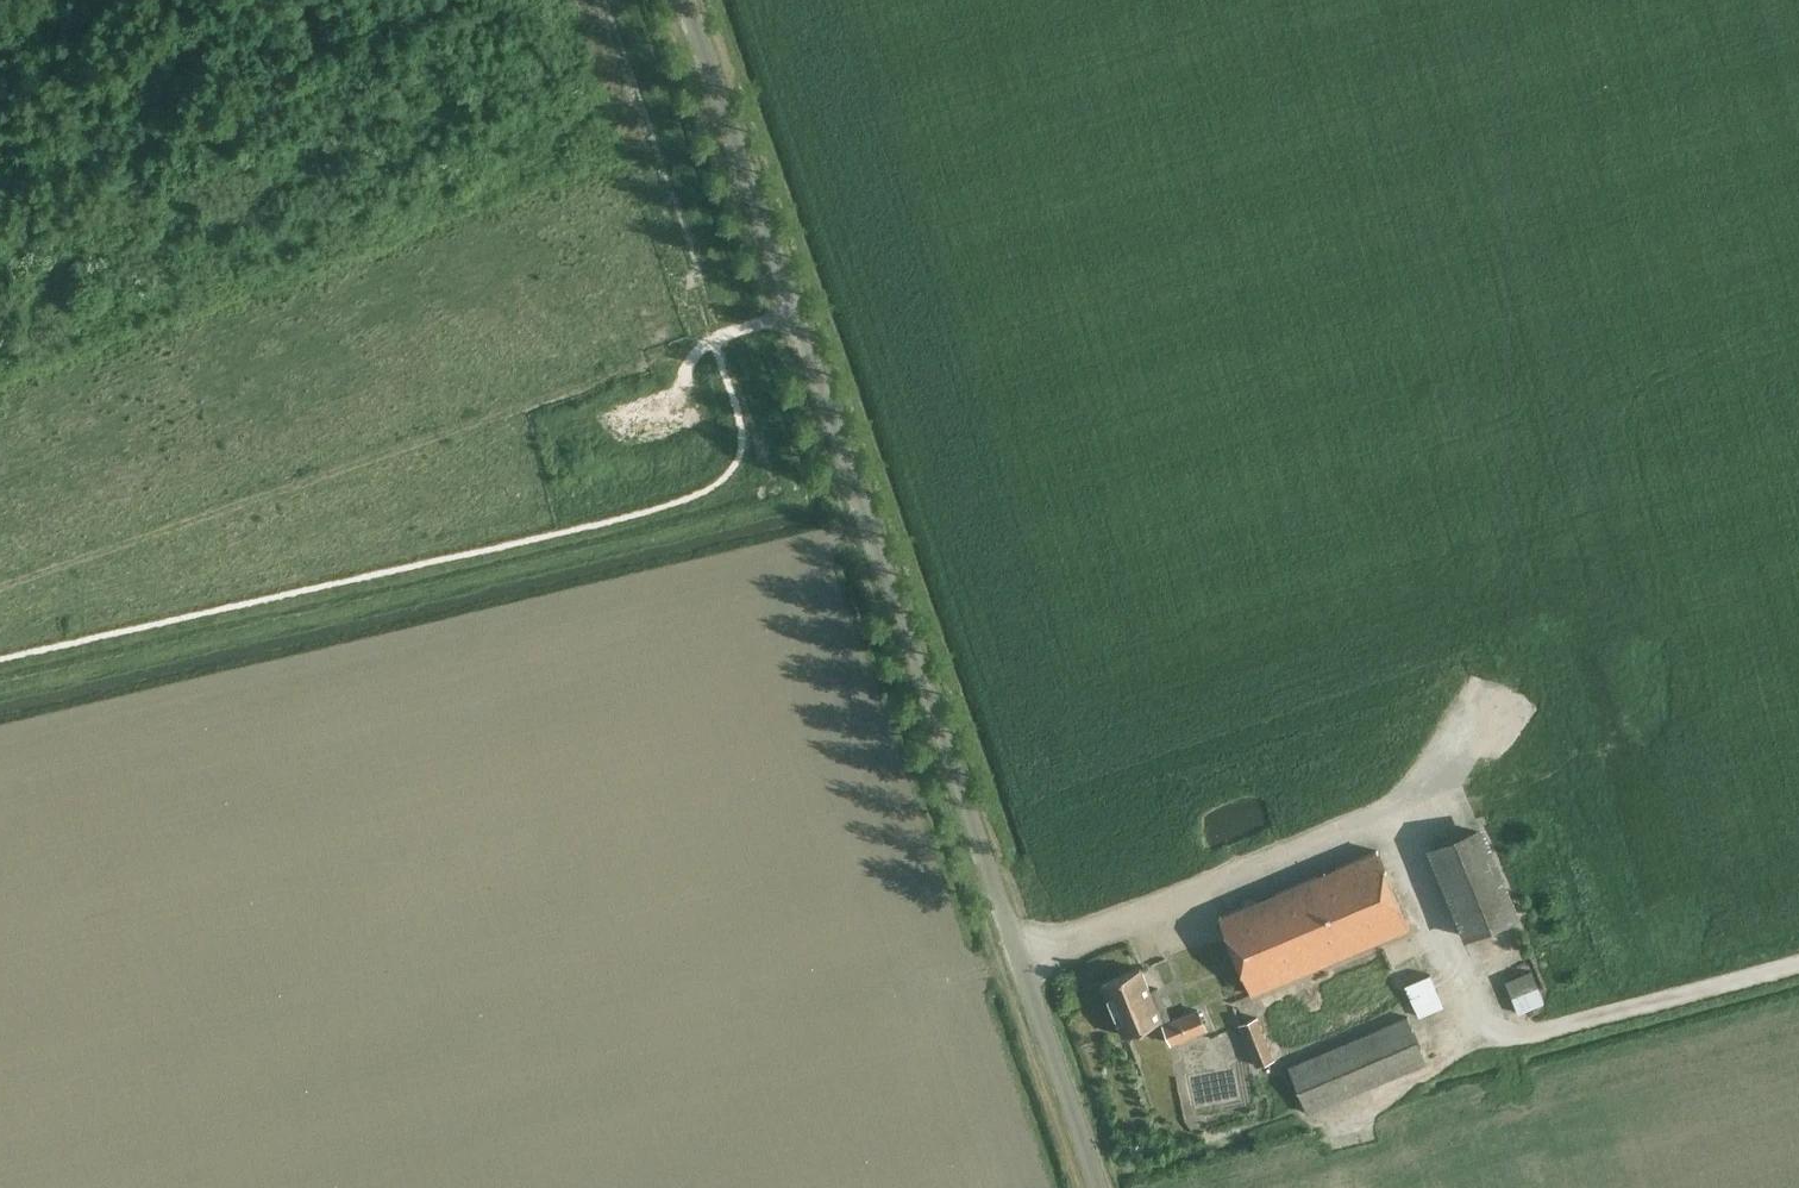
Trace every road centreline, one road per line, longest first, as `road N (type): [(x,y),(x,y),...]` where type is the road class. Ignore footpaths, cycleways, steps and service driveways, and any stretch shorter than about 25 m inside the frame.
road 1 (unclassified): [(1099,1187),(686,0)]
road 2 (track): [(1798,966),(1554,1027)]

